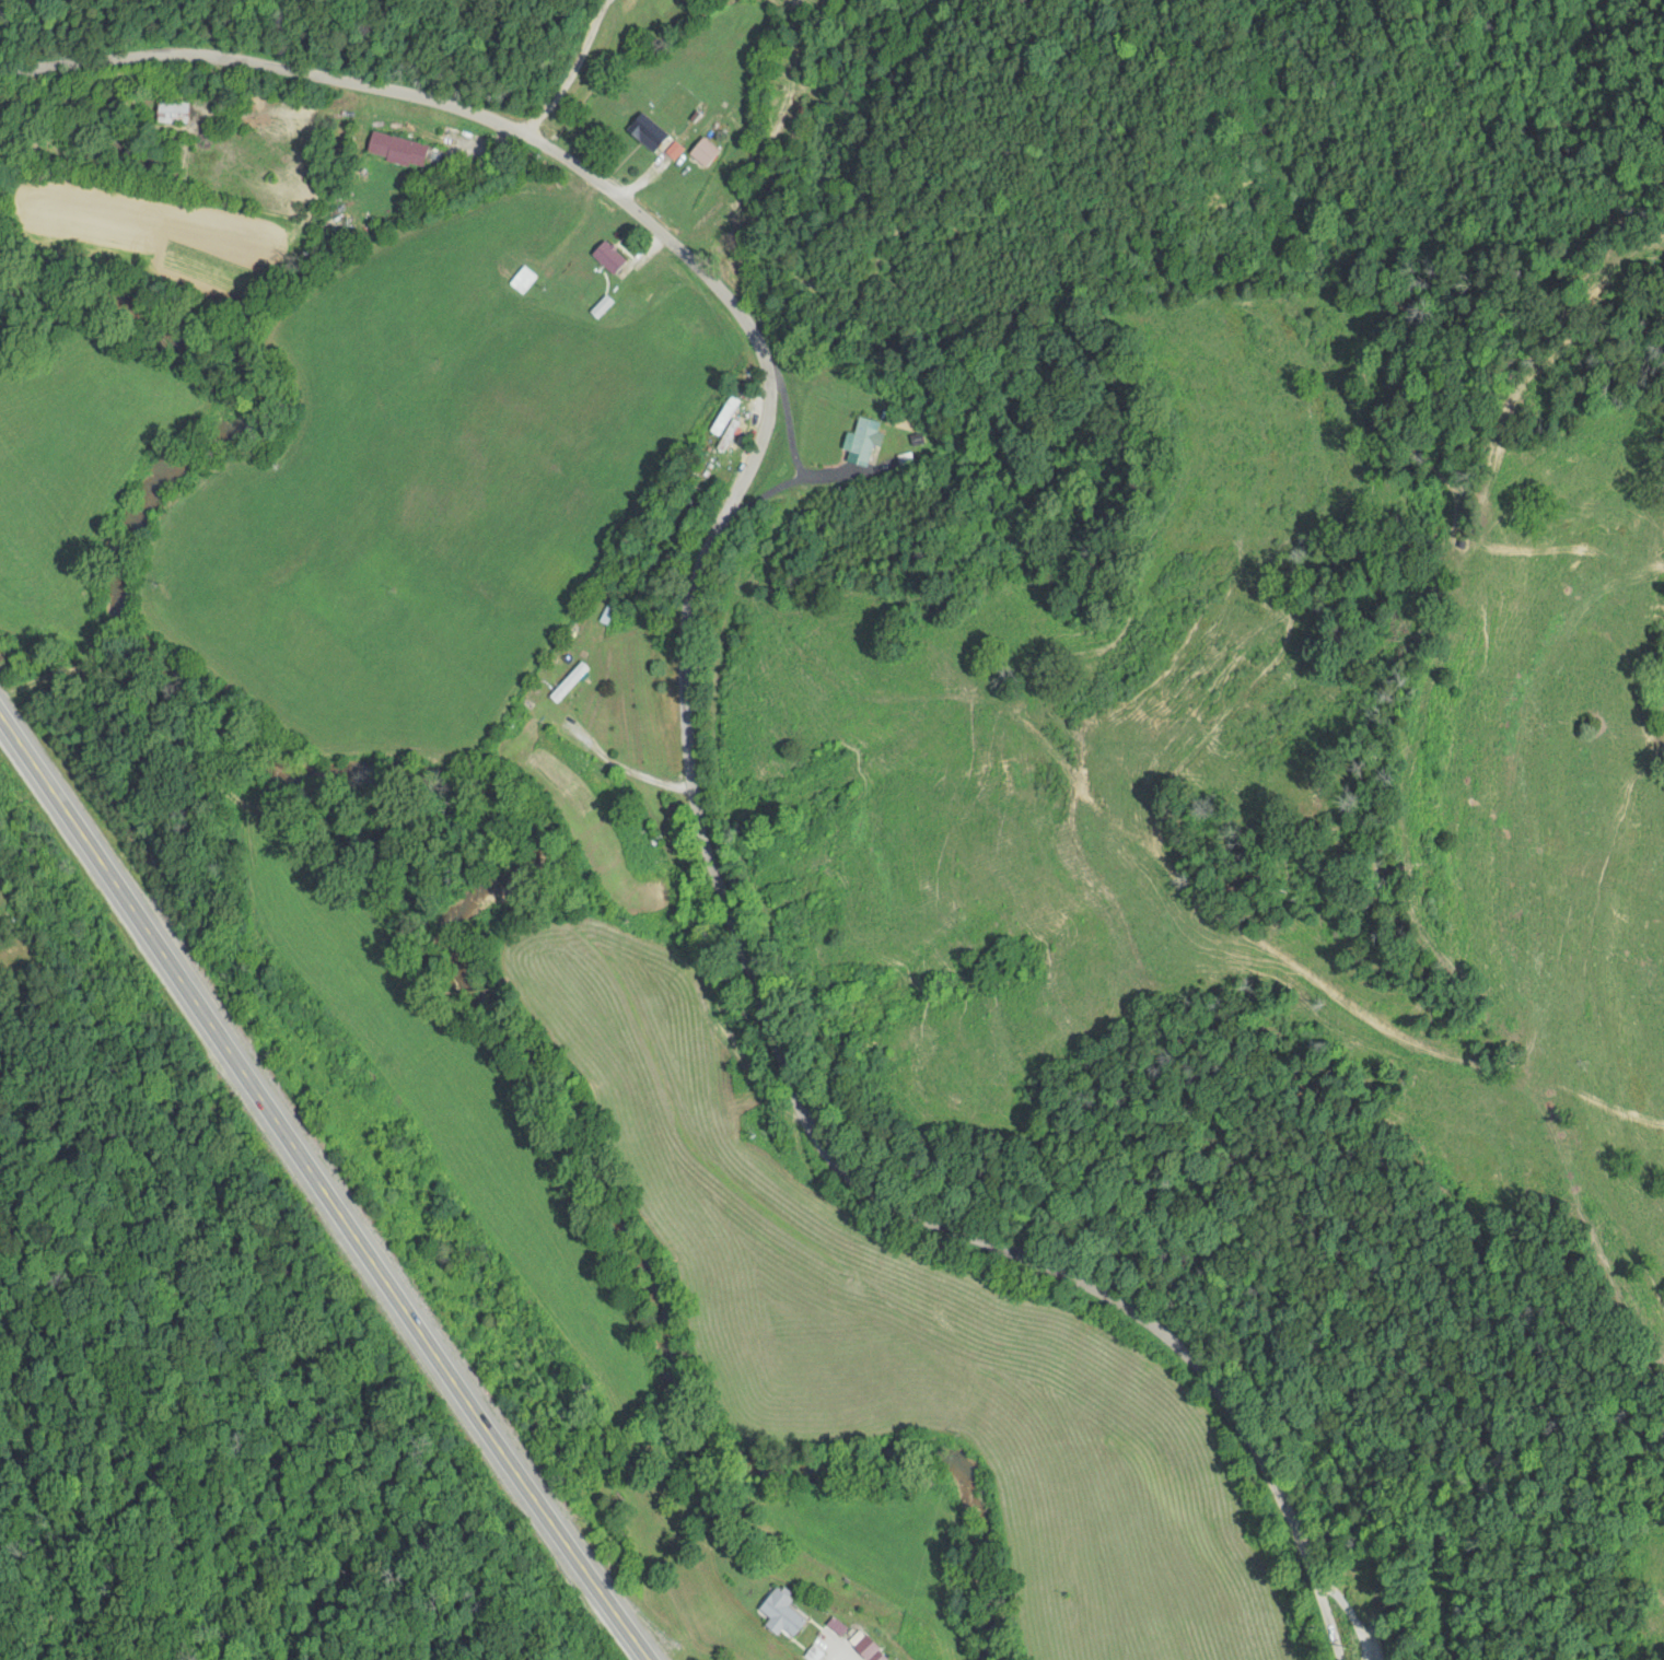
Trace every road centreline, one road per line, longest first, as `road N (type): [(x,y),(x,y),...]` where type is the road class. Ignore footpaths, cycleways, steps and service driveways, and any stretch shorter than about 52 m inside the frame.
road 1 (residential): [(1356,1659),(1291,1464),(1248,1386),(1114,1270),(967,1201),(880,1188),(852,1161),(789,1049),(729,869),(700,723),(705,622),(720,543),(770,432),(775,375),(720,271),(667,217),(552,130),(424,80),(201,40),(57,56),(0,51)]
road 2 (primary): [(656,1659),(482,1424),(0,714)]

